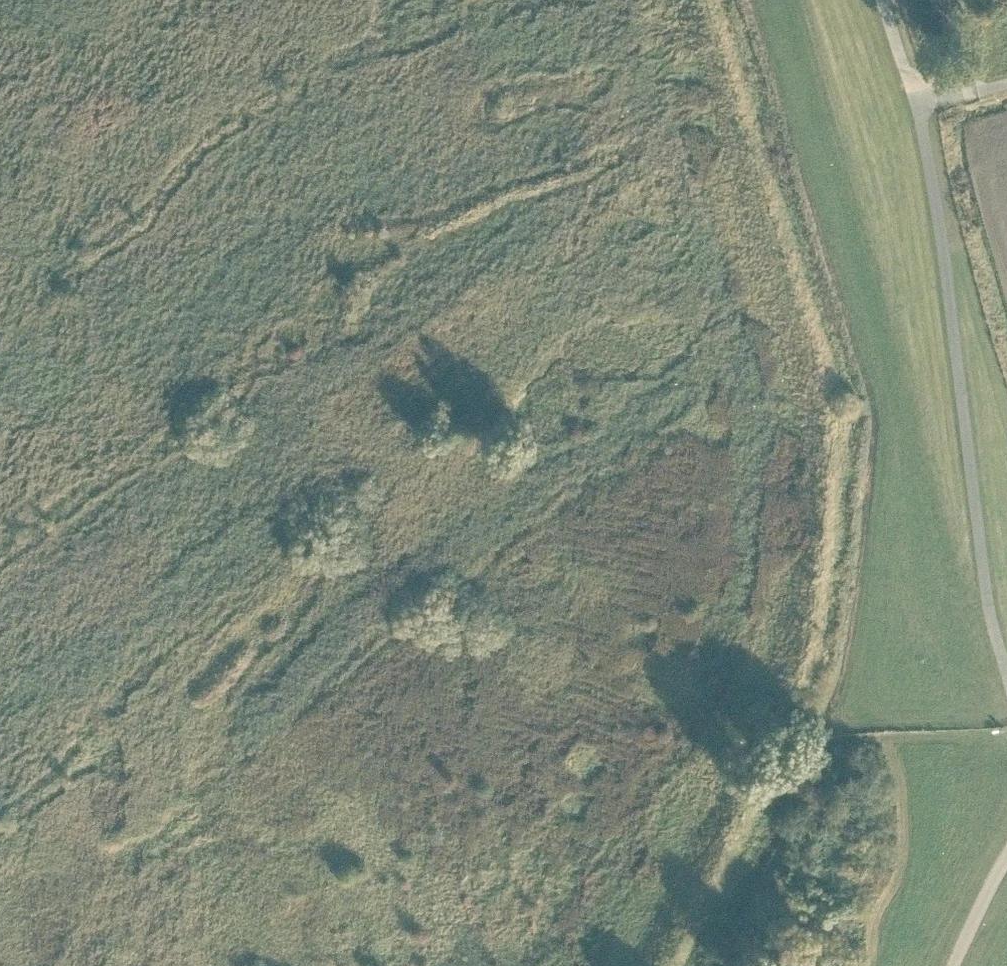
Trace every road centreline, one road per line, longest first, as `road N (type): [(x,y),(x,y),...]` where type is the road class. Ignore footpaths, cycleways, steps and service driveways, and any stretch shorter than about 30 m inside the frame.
road 1 (track): [(1006,665),(922,108)]

